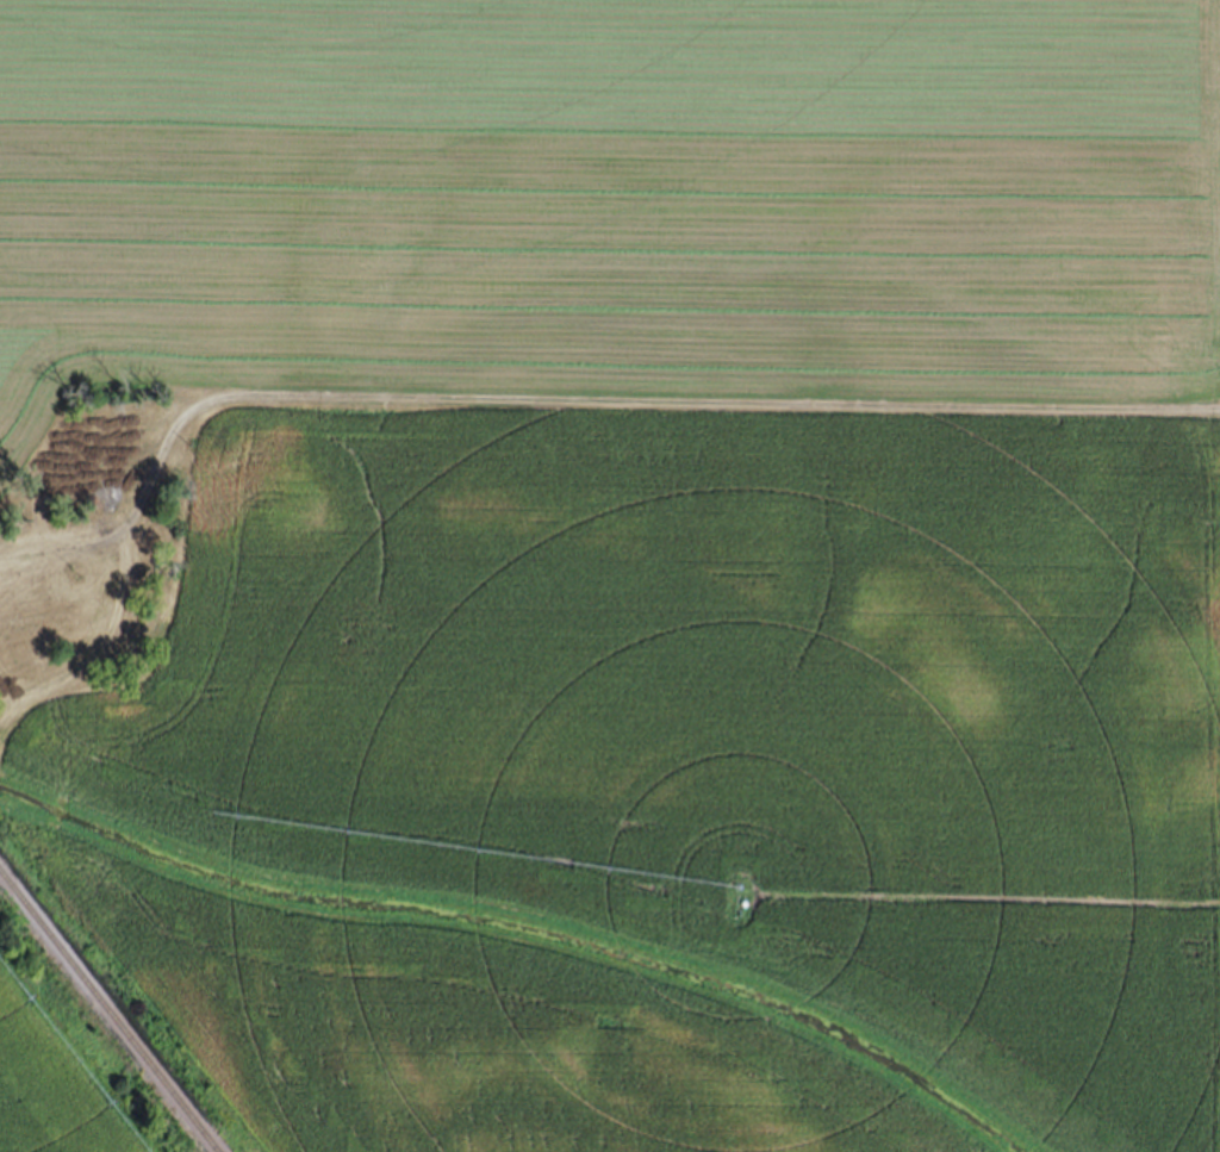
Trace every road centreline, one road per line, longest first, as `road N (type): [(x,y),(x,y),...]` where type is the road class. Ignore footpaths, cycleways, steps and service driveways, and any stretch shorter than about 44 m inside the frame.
road 1 (track): [(1219,406),(234,394),(204,400),(178,421),(119,531),(0,559)]
road 2 (track): [(119,531),(123,585),(102,640),(89,660),(0,726)]

